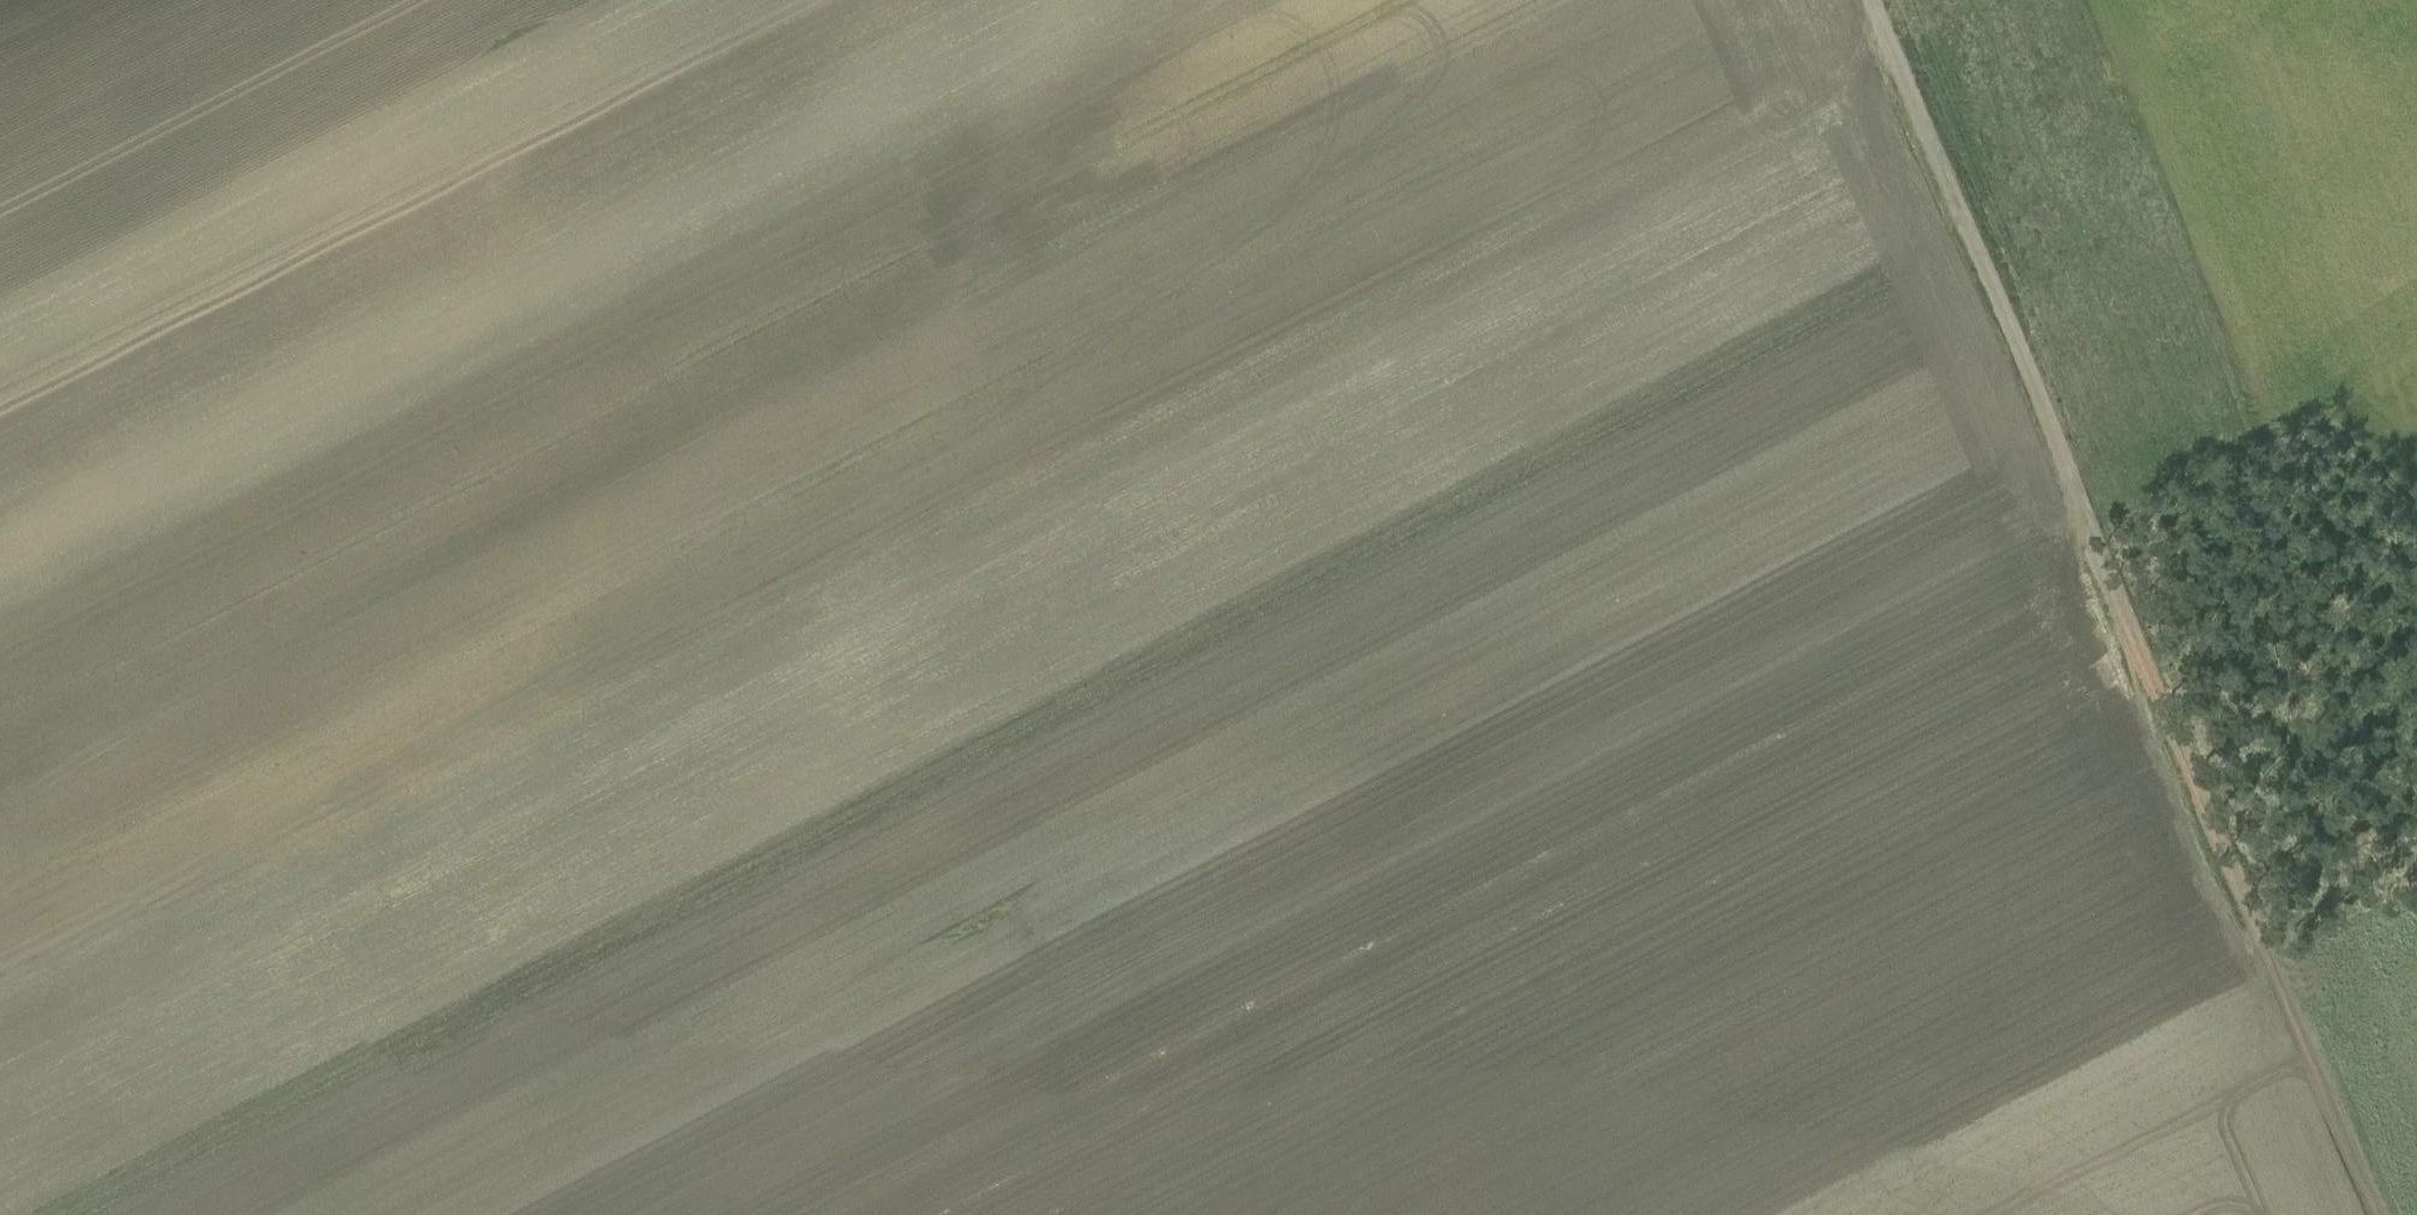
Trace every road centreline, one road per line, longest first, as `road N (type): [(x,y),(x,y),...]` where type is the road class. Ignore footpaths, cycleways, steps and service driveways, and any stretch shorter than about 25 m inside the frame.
road 1 (track): [(1849,0),(2066,462),(2090,546),(2368,1214)]

